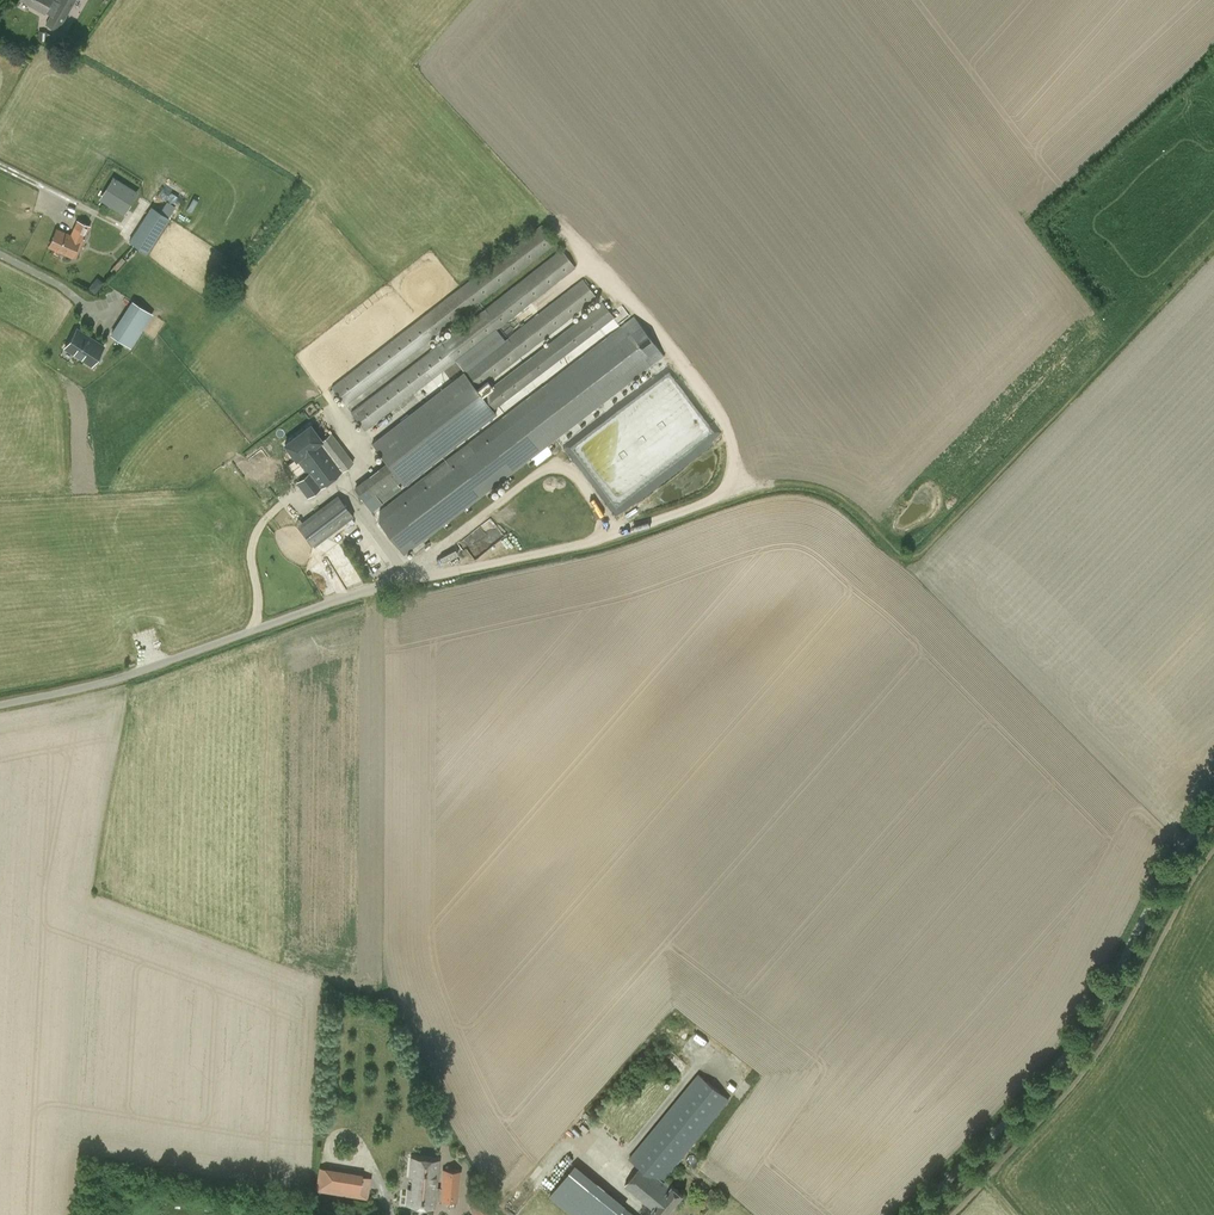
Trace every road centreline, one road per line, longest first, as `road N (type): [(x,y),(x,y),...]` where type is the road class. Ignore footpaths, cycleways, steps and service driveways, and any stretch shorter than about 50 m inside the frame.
road 1 (unclassified): [(919,1214),(1098,1025),(1166,889),(1213,825)]

